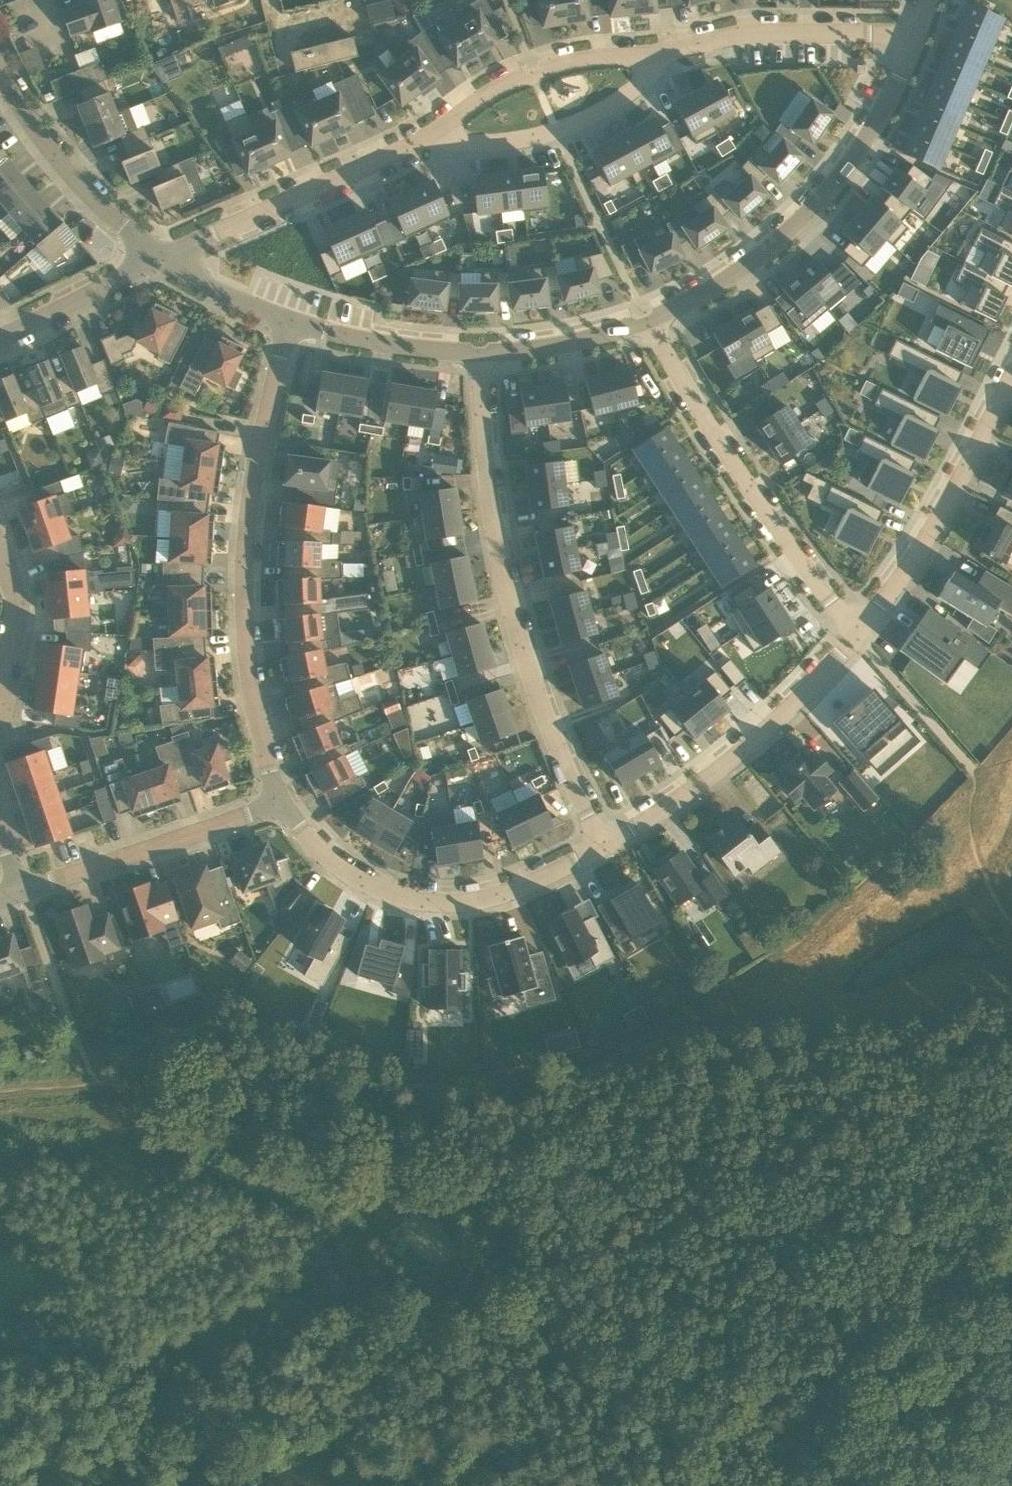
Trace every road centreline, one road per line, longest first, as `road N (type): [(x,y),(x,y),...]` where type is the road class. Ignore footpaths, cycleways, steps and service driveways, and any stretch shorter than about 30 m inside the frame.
road 1 (track): [(969,1027),(686,1105),(542,1132),(499,1115),(478,1094),(449,1087),(173,1080),(0,1089)]
road 2 (residential): [(914,33),(753,33),(567,64),(492,95),(423,143),(156,259)]
road 3 (residential): [(483,354),(486,480),(503,579),(533,689),(602,850)]
road 4 (residential): [(279,804),(254,714),(246,543),(291,324)]
road 5 (residential): [(914,33),(891,94),(846,171),(764,249),(649,316)]
road 6 (residential): [(649,316),(749,492),(860,632)]
road 7 (residential): [(602,850),(525,888),(476,903),(436,903),(362,884),(333,865),(279,804)]
road 8 (track): [(785,1485),(817,1426),(903,1310),(1011,1201)]
road 9 (residential): [(860,632),(772,731),(602,850)]
road 10 (residential): [(1011,384),(941,522),(860,632)]
road 11 (residential): [(22,890),(279,804)]
road 12 (residential): [(156,259),(38,136),(0,72)]
road 13 (residential): [(483,354),(291,324)]
road 14 (residential): [(156,259),(0,337)]
road 15 (residential): [(649,316),(614,331),(483,354)]
road 16 (residential): [(0,704),(21,607),(0,556)]
road 17 (residential): [(291,324),(156,259)]

